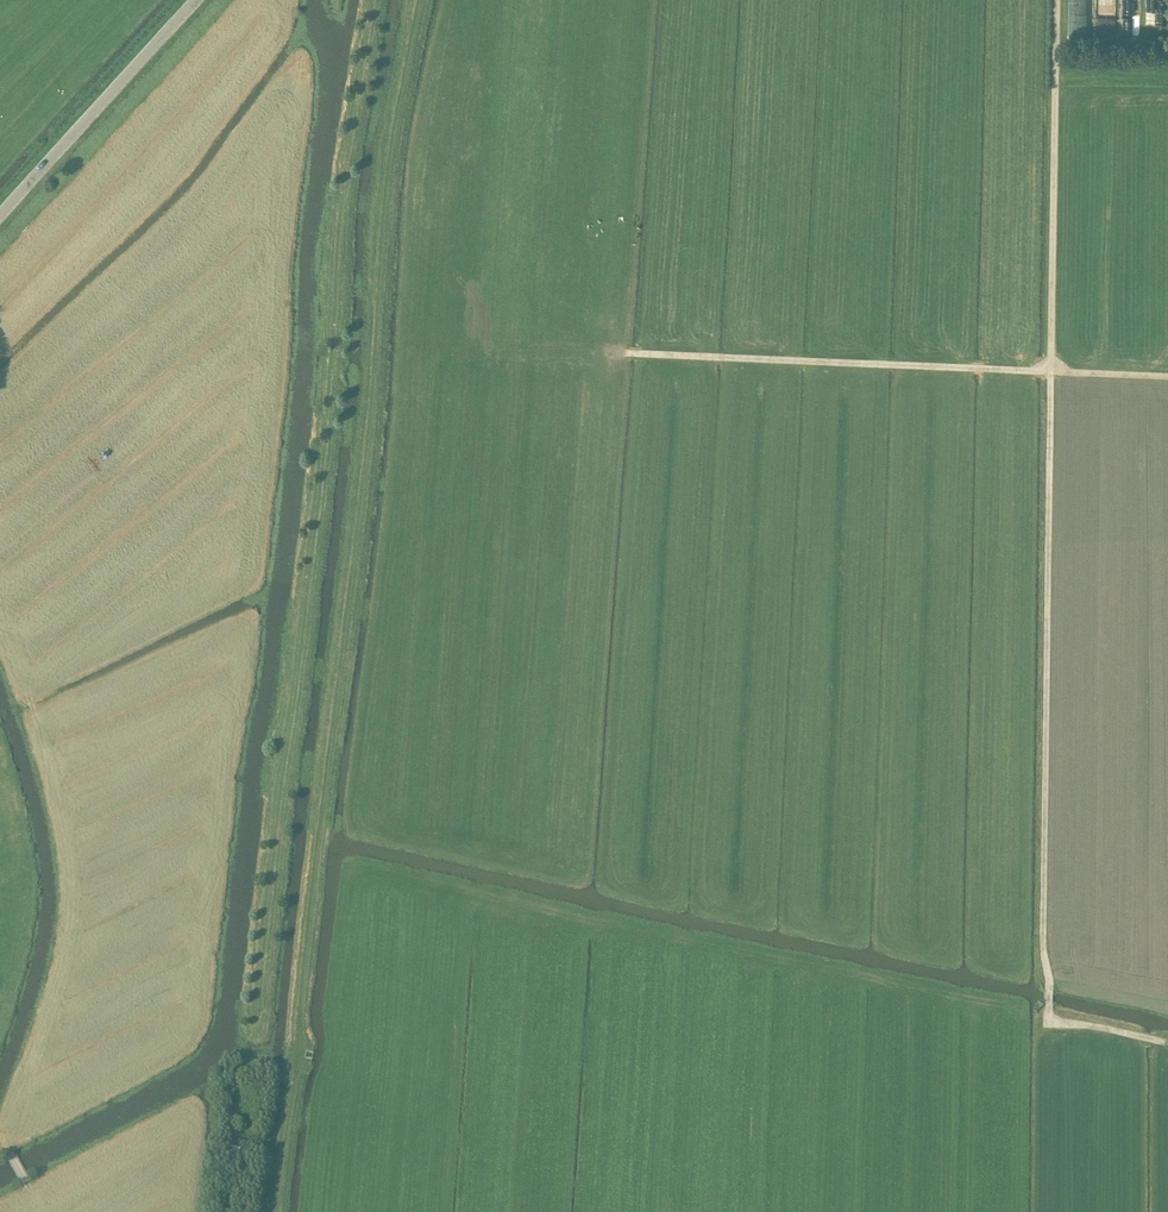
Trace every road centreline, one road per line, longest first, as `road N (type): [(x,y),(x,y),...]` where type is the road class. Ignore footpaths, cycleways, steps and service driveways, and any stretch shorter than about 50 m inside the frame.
road 1 (track): [(1162,1042),(1048,1020),(1059,0)]
road 2 (track): [(624,354),(1167,373)]
road 3 (unclassified): [(0,219),(199,0)]

